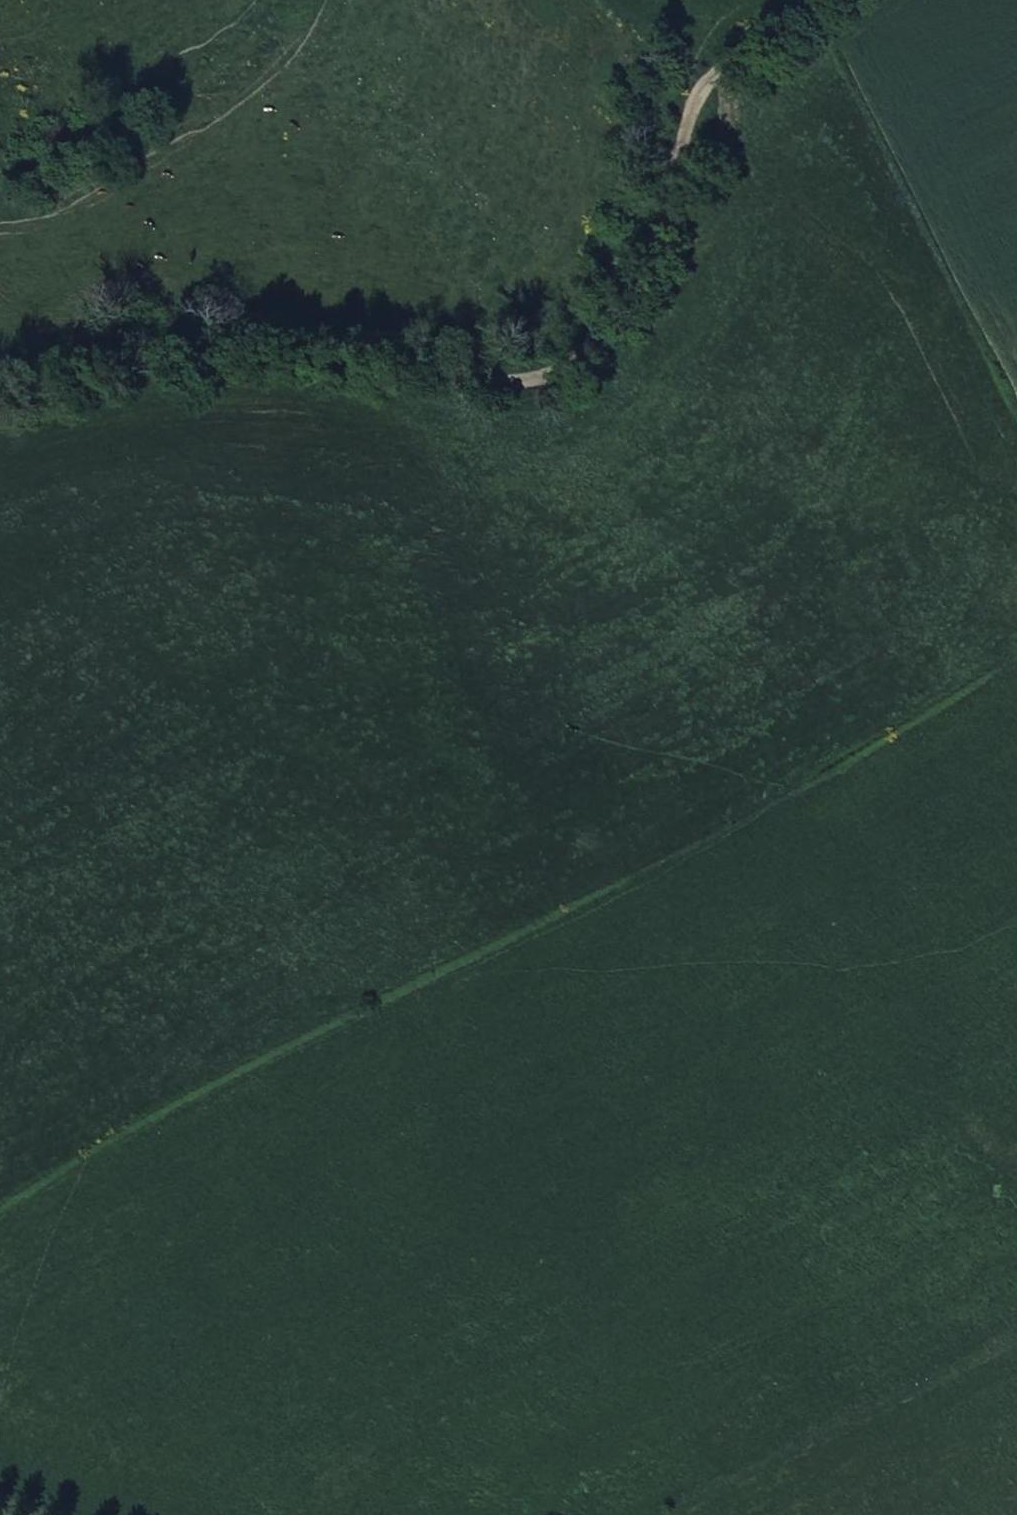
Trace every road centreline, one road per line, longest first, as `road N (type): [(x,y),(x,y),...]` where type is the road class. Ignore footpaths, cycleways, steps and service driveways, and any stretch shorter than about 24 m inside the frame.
road 1 (track): [(0,390),(201,339),(313,341),(516,384),(572,366),(621,301),(665,210),(696,105),(729,55),(815,0)]

